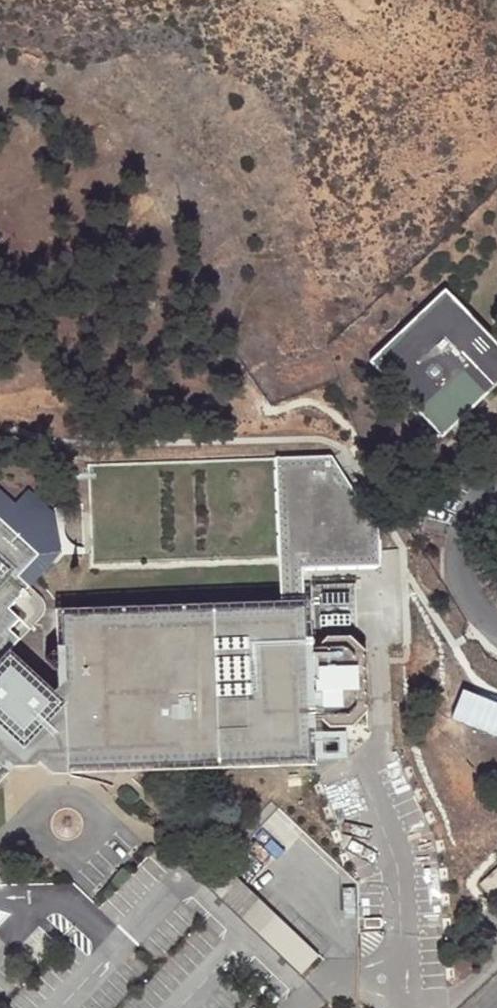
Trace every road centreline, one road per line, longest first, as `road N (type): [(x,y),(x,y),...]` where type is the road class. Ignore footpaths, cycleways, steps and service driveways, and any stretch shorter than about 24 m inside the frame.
road 1 (residential): [(496,646),(478,619),(461,541),(470,510),(496,472)]

